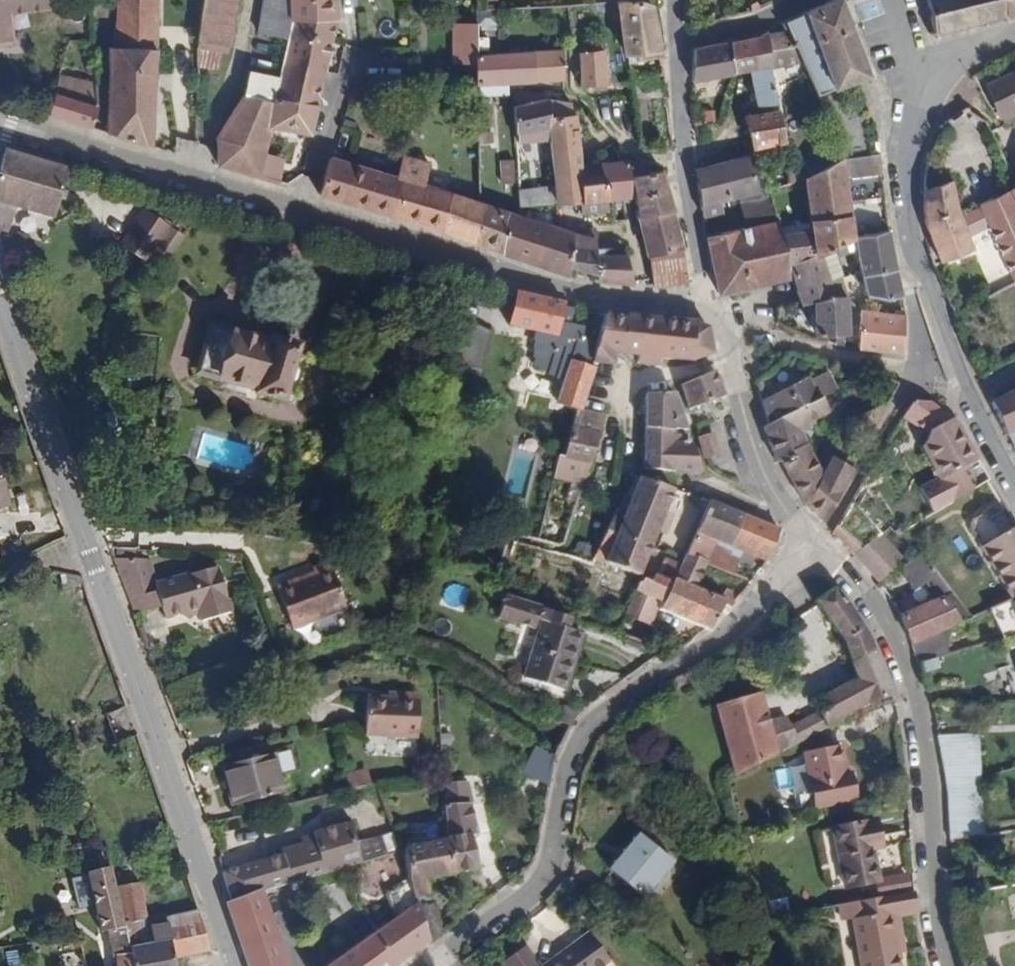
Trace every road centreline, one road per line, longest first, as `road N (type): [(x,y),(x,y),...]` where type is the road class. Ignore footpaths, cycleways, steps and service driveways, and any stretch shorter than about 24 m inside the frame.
road 1 (residential): [(710,316),(525,281),(0,121)]
road 2 (tertiary): [(231,965),(0,295)]
road 3 (residential): [(447,950),(511,904),(548,864),(567,765),(591,726),(763,600),(815,546)]
road 4 (residential): [(952,965),(918,696),(876,599),(815,546)]
road 5 (residential): [(923,91),(906,226),(966,399),(1014,489)]
road 6 (residential): [(676,44),(684,162),(710,316)]
road 7 (residential): [(815,546),(761,471),(730,349),(710,316)]

